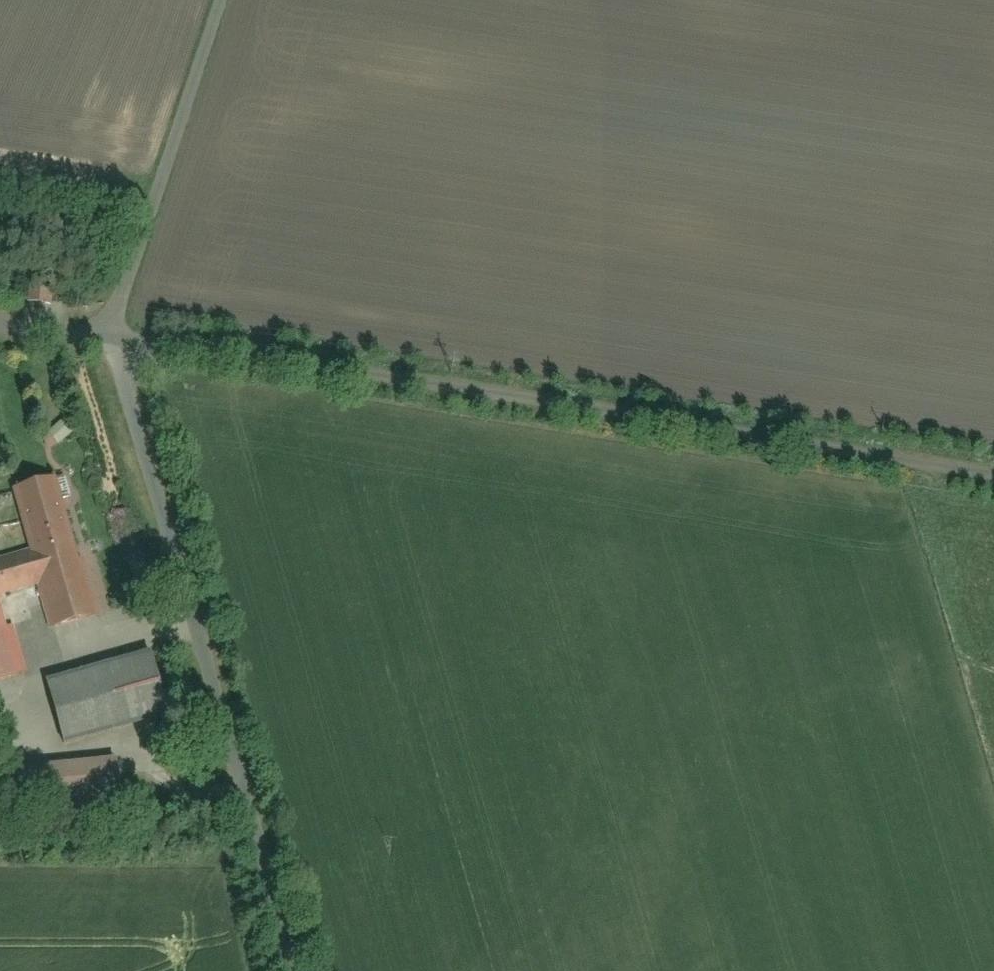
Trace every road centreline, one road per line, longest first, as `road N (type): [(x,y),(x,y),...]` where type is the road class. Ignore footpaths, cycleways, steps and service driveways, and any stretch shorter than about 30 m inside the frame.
road 1 (unclassified): [(993,472),(110,340)]
road 2 (unclassified): [(300,970),(110,340)]

